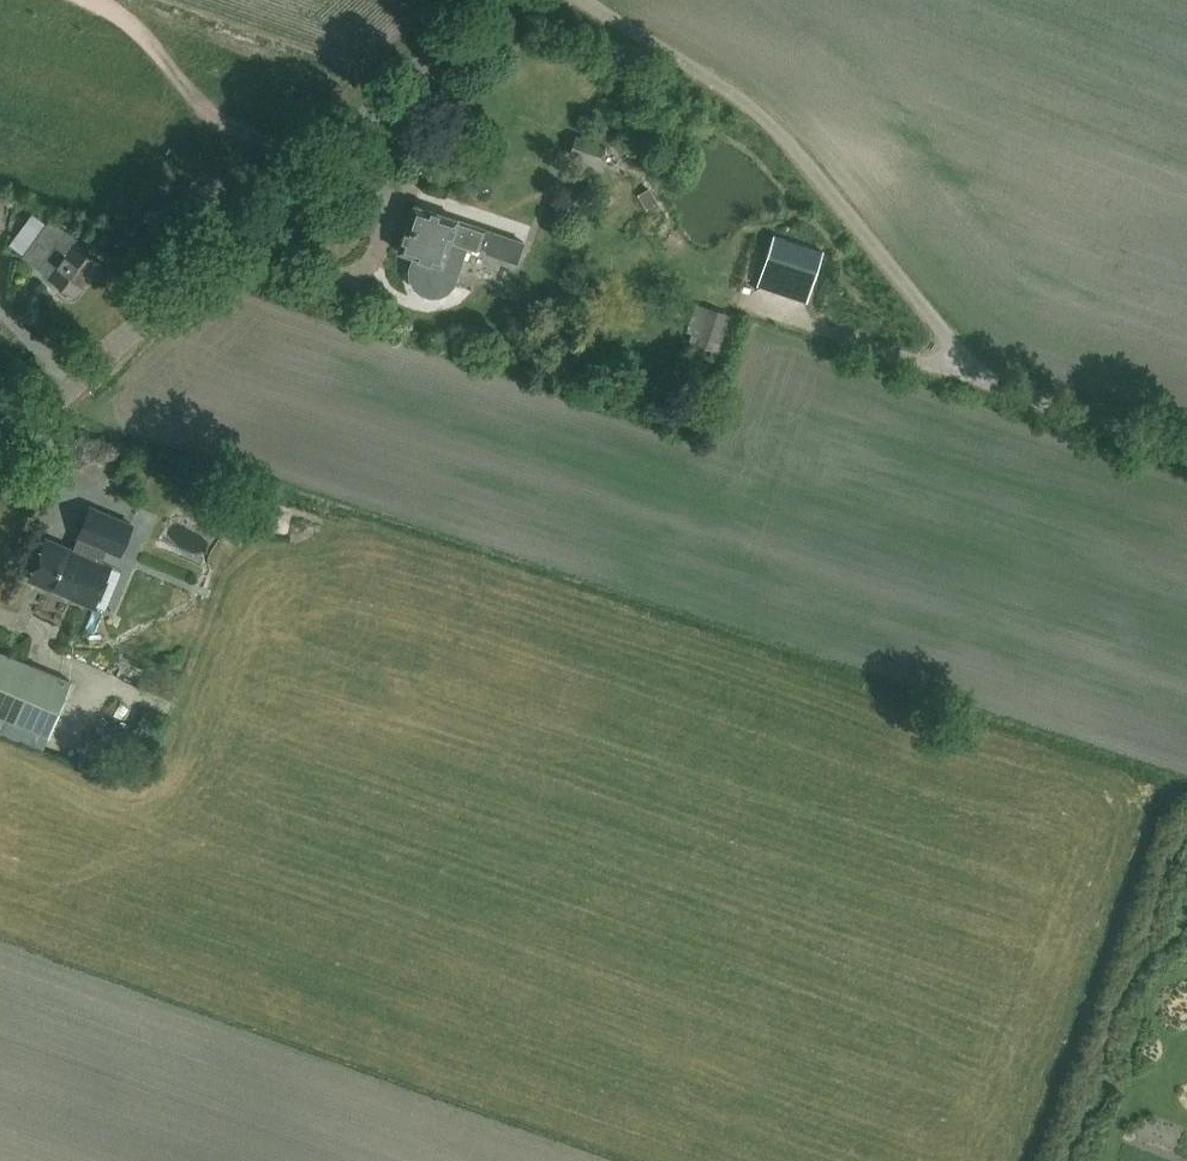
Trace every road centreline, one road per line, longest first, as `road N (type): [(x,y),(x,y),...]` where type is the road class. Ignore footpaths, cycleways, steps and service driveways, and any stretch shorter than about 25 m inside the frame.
road 1 (residential): [(583,0),(753,108),(941,329),(962,373),(1186,449)]
road 2 (tertiary): [(0,450),(492,0)]

